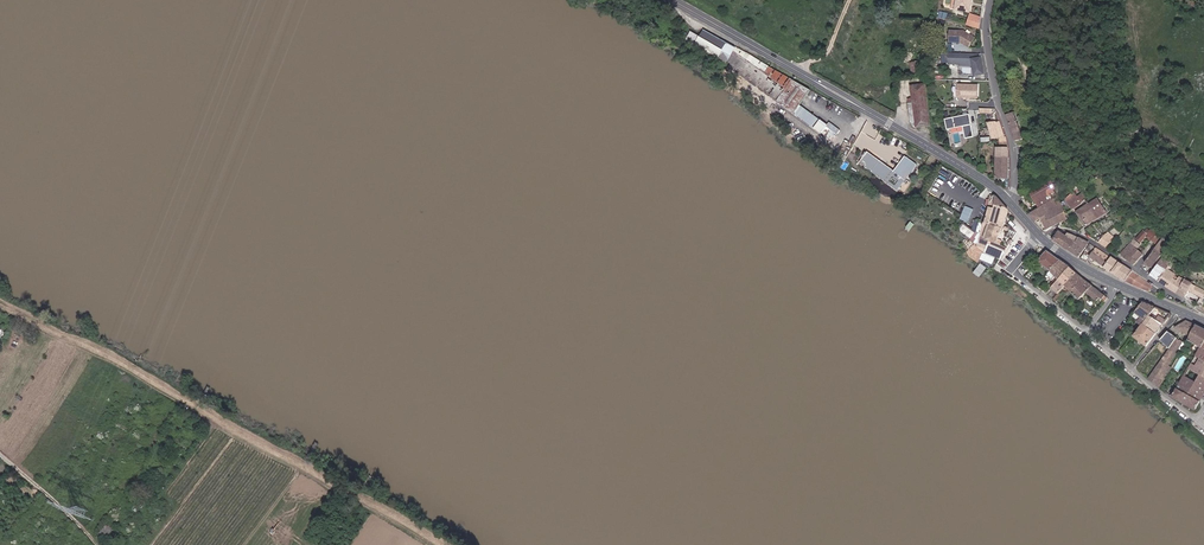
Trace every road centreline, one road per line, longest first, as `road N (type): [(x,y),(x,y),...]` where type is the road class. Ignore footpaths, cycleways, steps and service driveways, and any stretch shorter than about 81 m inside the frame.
road 1 (primary): [(671,0),(1009,199)]
road 2 (unclassified): [(1009,199),(1018,155),(988,49)]
road 3 (track): [(0,451),(100,544)]
road 4 (track): [(150,544),(235,438)]

